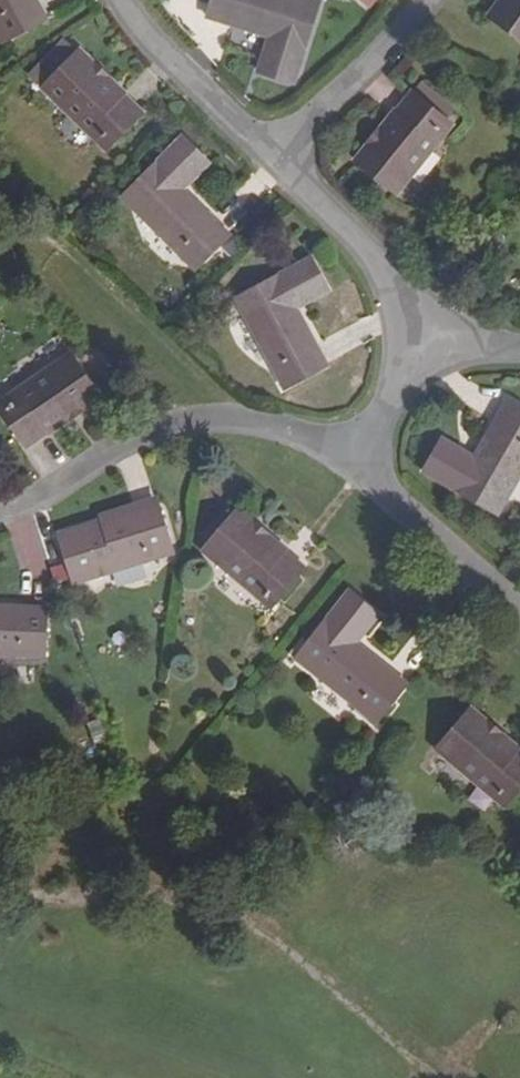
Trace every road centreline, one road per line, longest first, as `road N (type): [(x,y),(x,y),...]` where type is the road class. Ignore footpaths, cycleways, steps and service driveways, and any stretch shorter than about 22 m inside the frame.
road 1 (residential): [(0,507),(135,433),(198,419),(251,424),(364,472)]
road 2 (residential): [(407,352),(403,302),(371,251),(271,161)]
road 3 (residential): [(271,161),(195,92),(119,0)]
road 4 (residential): [(417,0),(271,161)]
road 5 (residential): [(364,472),(519,607)]
road 6 (residential): [(364,472),(407,352)]

